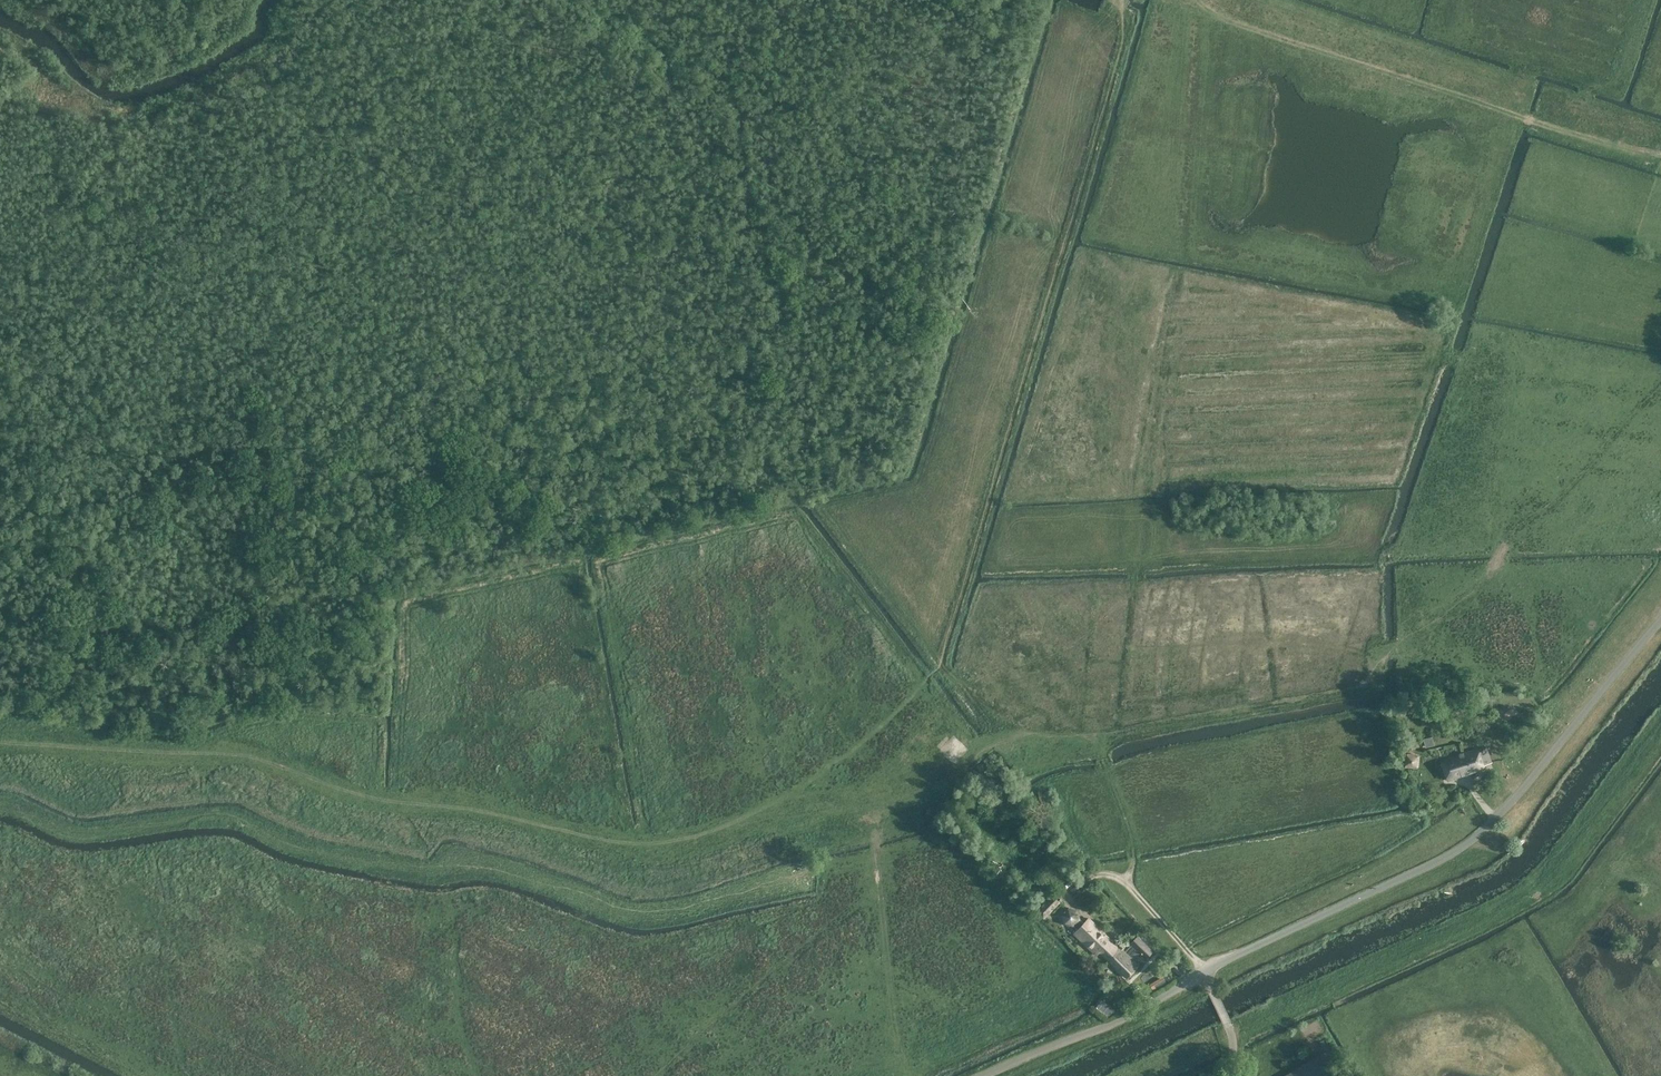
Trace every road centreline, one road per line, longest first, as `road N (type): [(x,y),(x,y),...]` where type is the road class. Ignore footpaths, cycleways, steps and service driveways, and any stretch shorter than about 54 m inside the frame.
road 1 (track): [(1203,0),(1231,17),(1660,161)]
road 2 (track): [(942,766),(1040,725),(1084,730),(1108,708),(1139,571)]
road 3 (track): [(1432,939),(1141,1075)]
road 4 (track): [(1084,730),(1135,853),(1125,877)]

